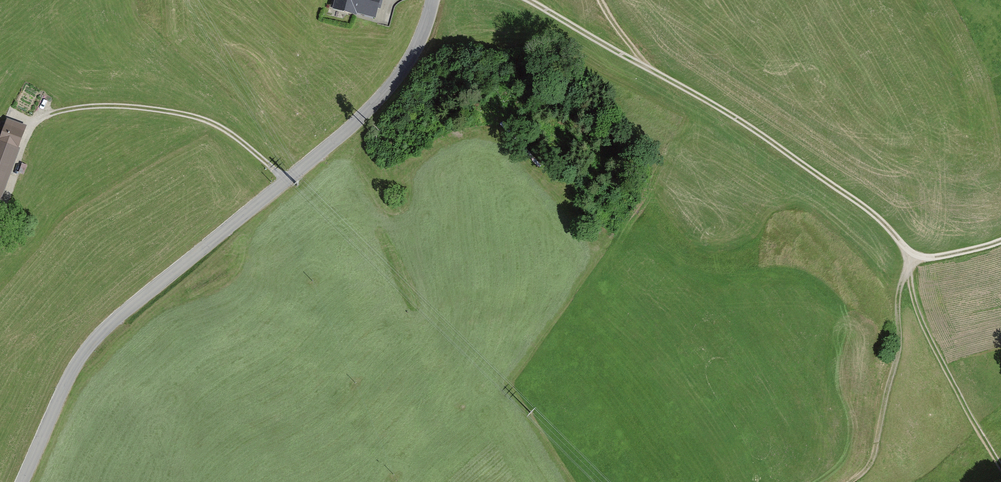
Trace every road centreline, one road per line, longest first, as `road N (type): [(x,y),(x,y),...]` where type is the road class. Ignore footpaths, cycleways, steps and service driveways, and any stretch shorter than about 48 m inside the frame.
road 1 (tertiary): [(432,0),(407,66),(367,113),(93,343),(23,481)]
road 2 (track): [(529,0),(753,129),(871,212),(915,254),(936,257),(1000,241)]
road 3 (track): [(8,195),(36,120),(98,107),(188,115),(233,134),(286,180)]
road 4 (track): [(852,481),(873,459),(900,345),(899,293),(915,254)]
road 5 (track): [(1000,467),(919,316),(910,264)]

